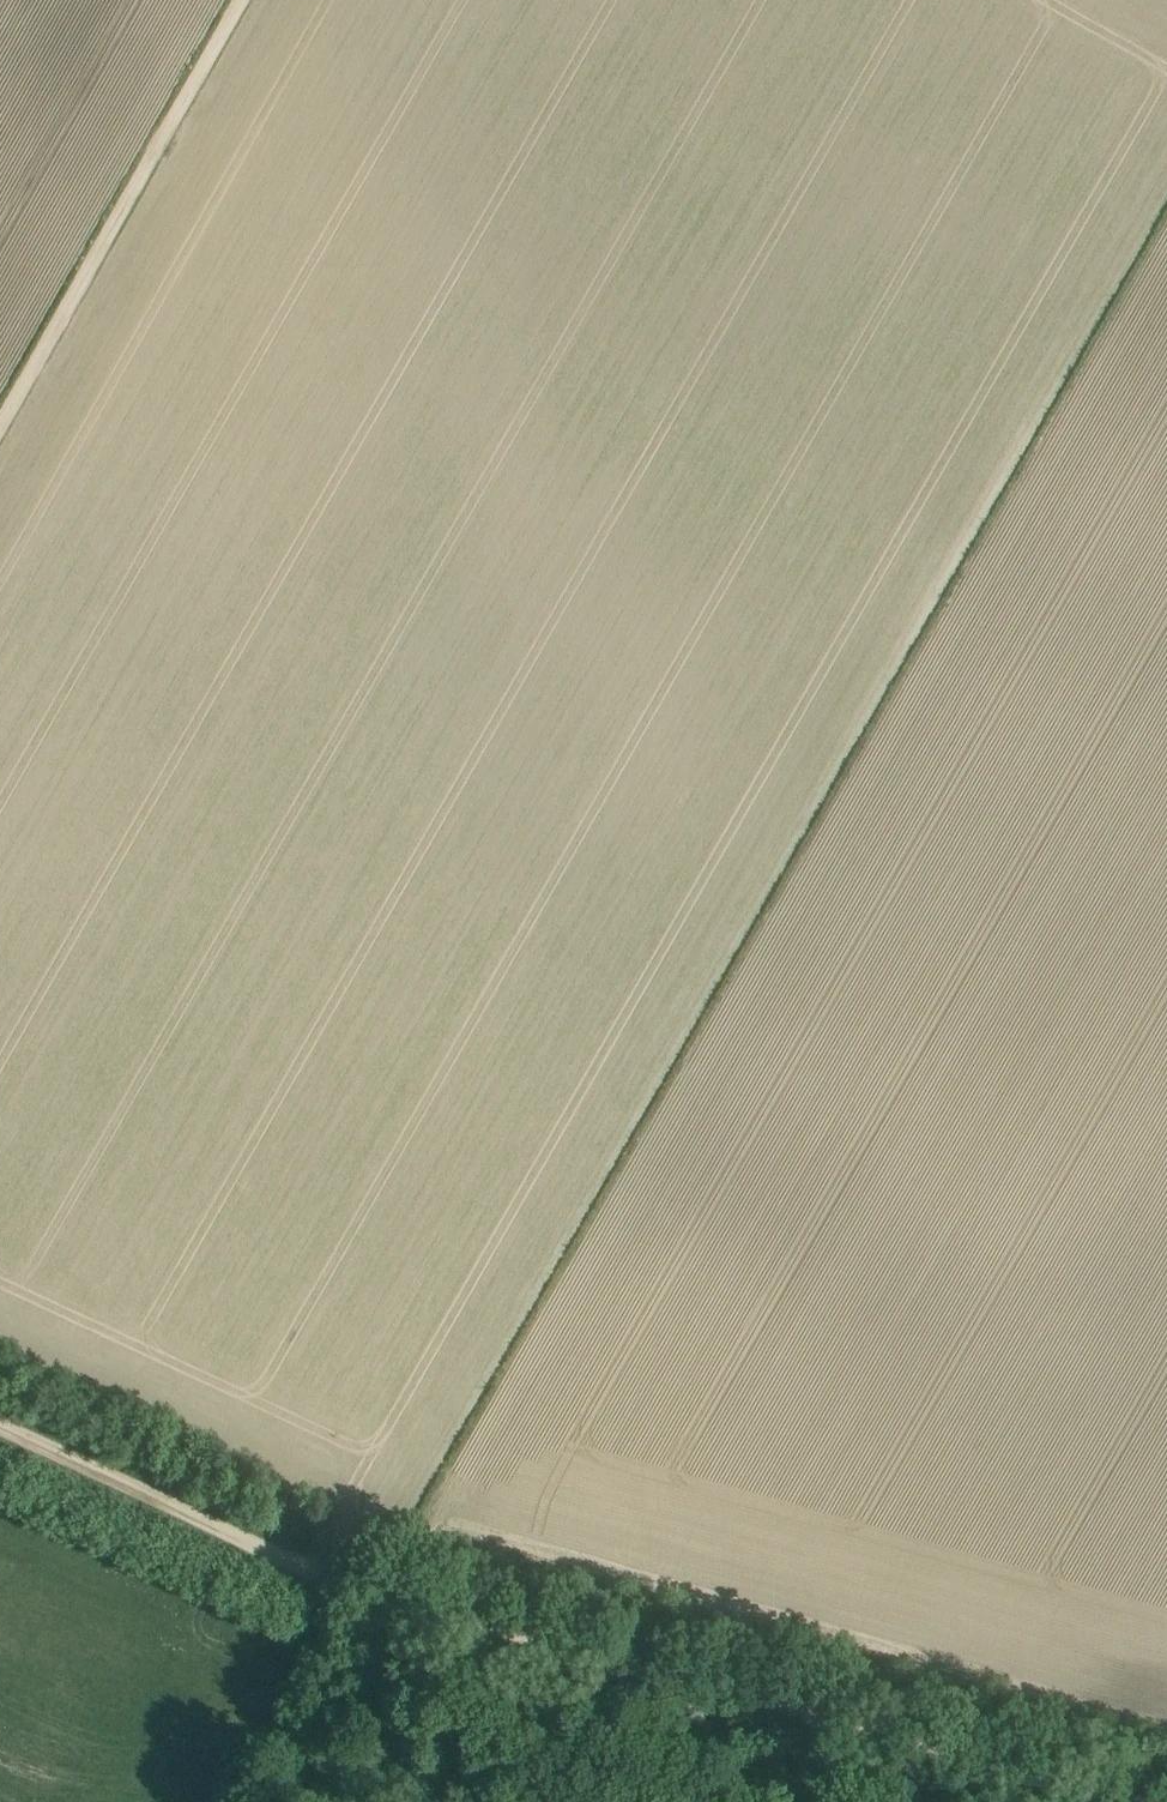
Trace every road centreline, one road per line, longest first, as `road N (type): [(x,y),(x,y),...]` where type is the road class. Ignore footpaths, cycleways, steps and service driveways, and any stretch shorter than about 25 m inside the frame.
road 1 (track): [(0,1418),(368,1588),(1107,1801)]
road 2 (track): [(243,0),(0,428)]

